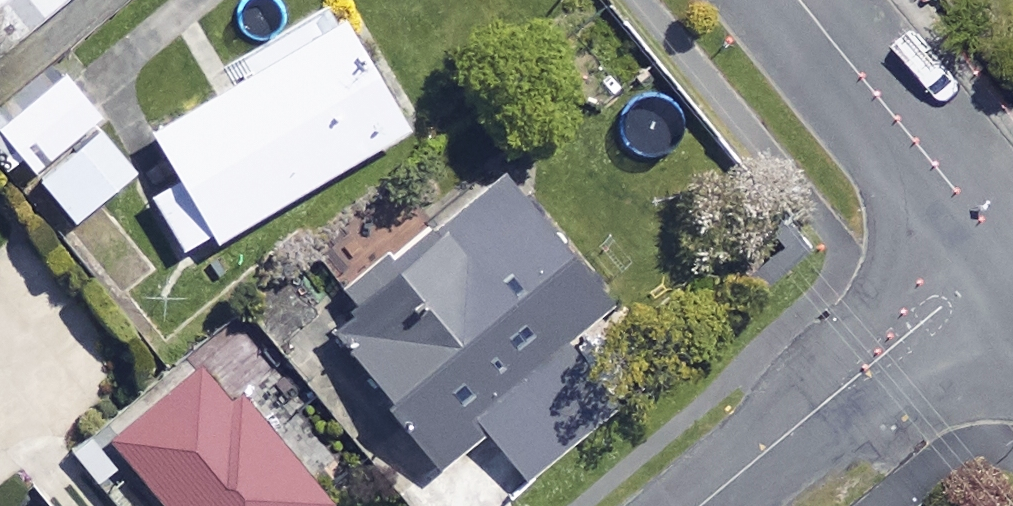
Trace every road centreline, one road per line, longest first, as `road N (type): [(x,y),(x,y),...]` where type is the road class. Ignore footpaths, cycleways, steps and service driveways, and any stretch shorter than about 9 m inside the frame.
road 1 (residential): [(1006,251),(698,505)]
road 2 (residential): [(1006,251),(800,0)]

